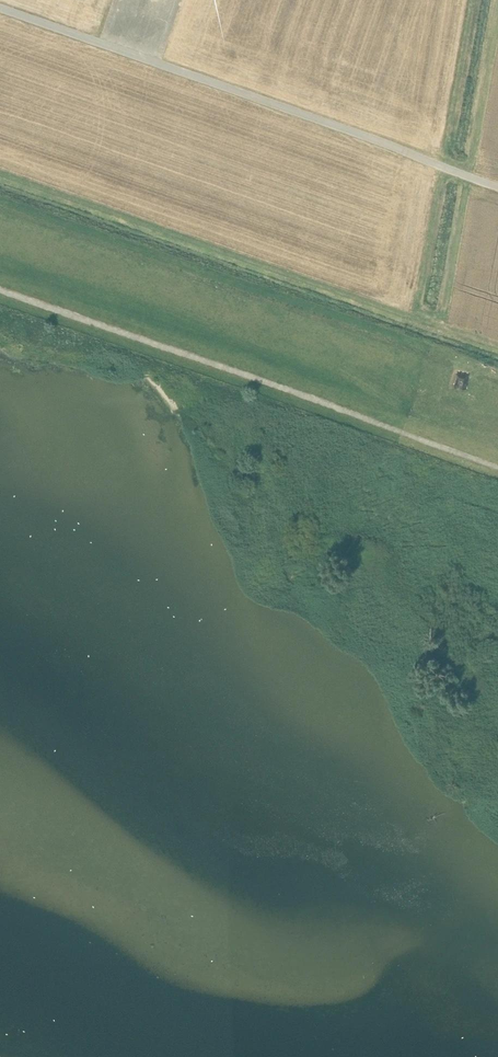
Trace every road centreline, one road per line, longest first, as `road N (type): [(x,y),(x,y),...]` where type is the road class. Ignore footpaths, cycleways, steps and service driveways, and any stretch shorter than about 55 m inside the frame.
road 1 (track): [(0,171),(497,347)]
road 2 (track): [(0,301),(497,475)]
road 3 (track): [(497,373),(0,203)]
road 4 (track): [(404,410),(302,334),(0,228)]
road 5 (track): [(404,410),(0,271)]
road 6 (track): [(441,327),(497,7)]
road 7 (track): [(414,317),(472,0)]

